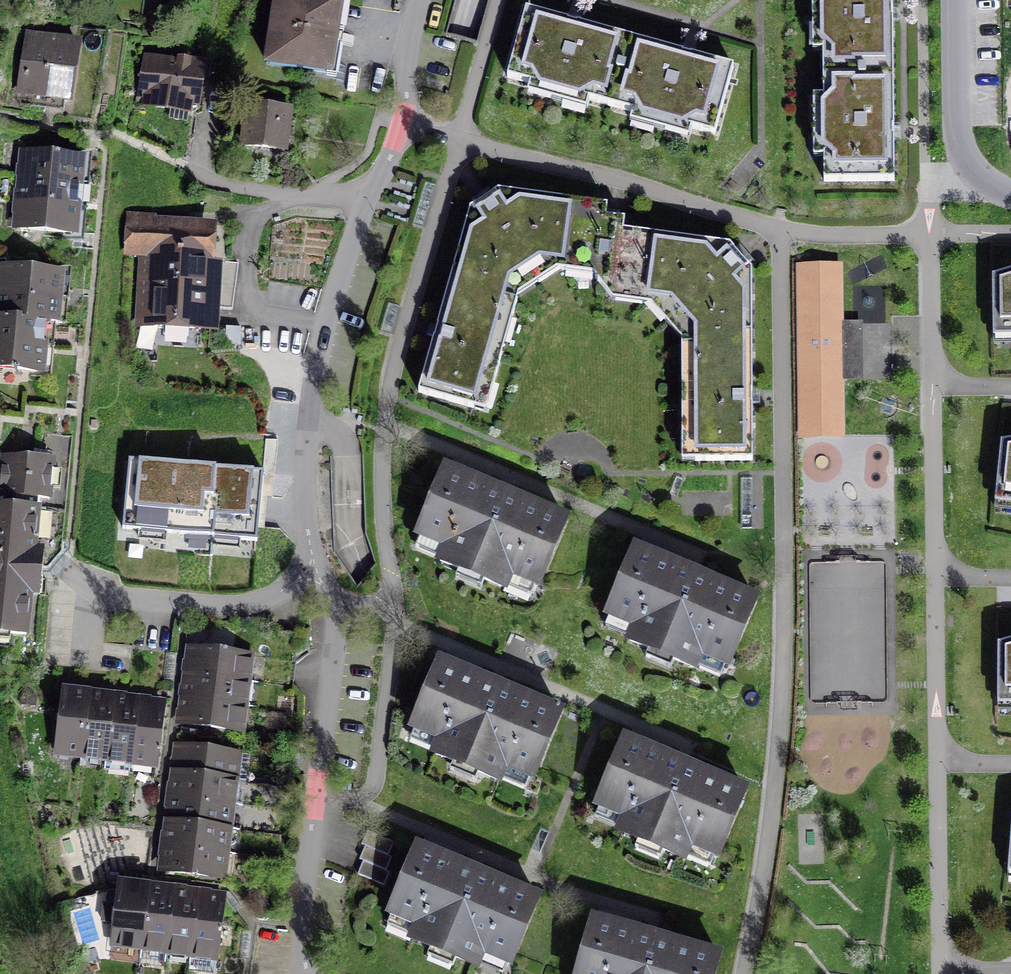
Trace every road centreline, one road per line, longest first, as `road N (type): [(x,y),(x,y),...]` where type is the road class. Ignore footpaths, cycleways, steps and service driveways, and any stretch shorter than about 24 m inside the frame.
road 1 (residential): [(942,973),(934,236),(780,235)]
road 2 (residential): [(780,235),(784,719),(742,973)]
road 3 (residential): [(316,574),(338,625),(305,967)]
road 4 (residential): [(780,235),(626,182),(404,125)]
road 5 (residential): [(365,200),(315,384),(306,453),(316,574)]
road 6 (residential): [(316,574),(270,598),(234,606),(118,599),(57,562)]
road 7 (residential): [(958,0),(959,145),(986,183),(1010,196)]
road 8 (residential): [(365,200),(238,185)]
road 9 (residential): [(420,0),(404,125)]

